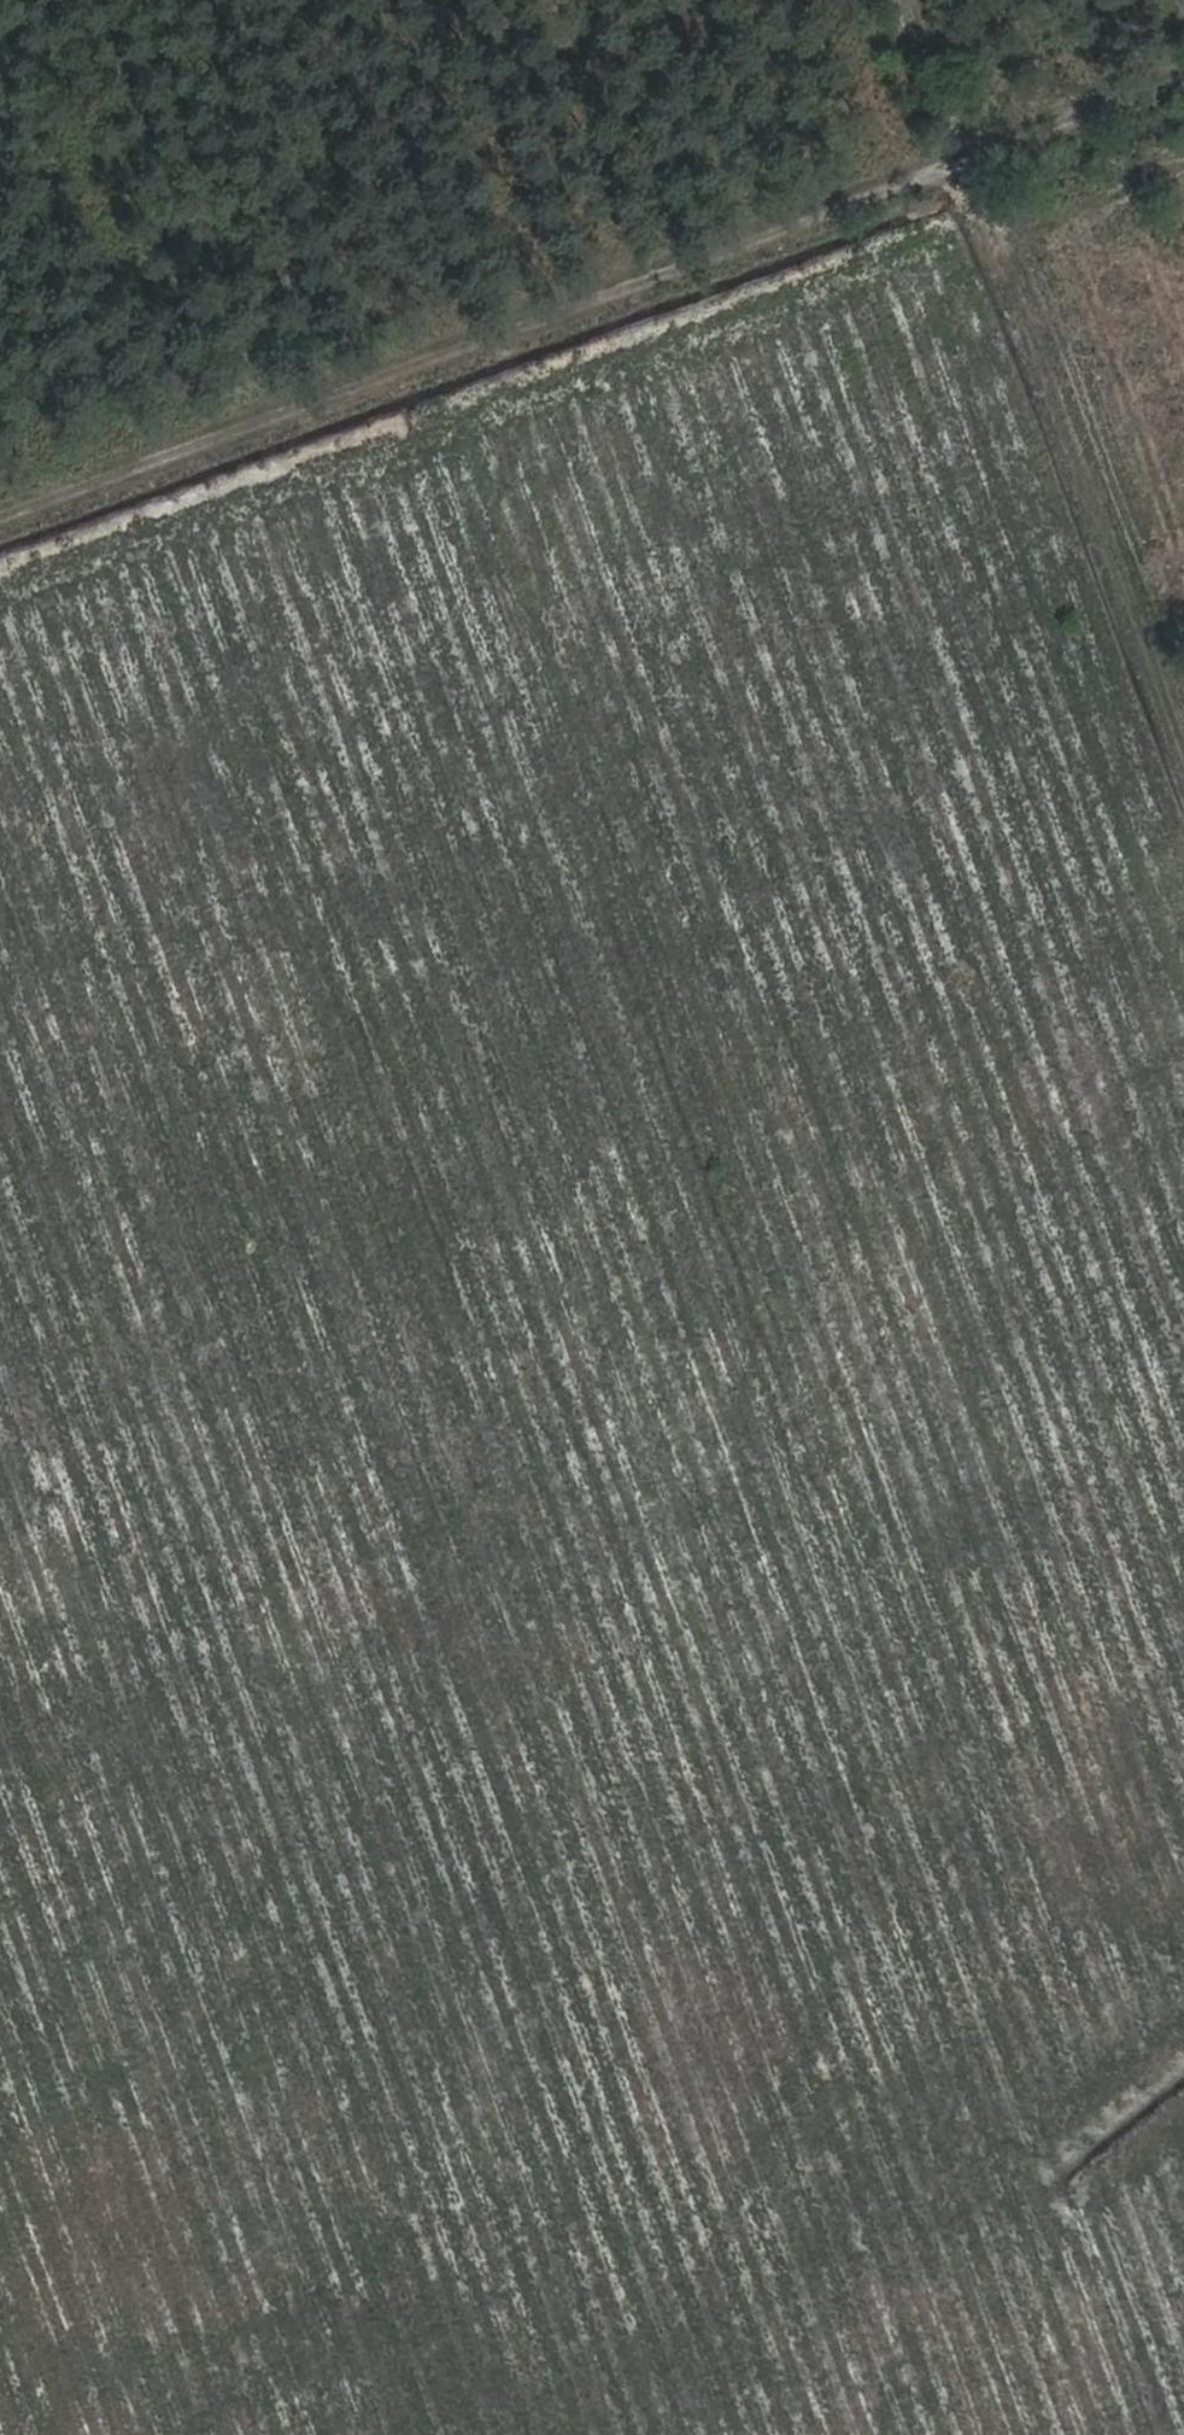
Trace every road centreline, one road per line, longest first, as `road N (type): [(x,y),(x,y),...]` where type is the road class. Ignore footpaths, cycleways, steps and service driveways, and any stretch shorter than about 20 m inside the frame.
road 1 (track): [(1183,86),(0,520)]
road 2 (track): [(962,167),(1013,314),(1046,361),(1183,736)]
road 3 (track): [(962,167),(901,0)]

